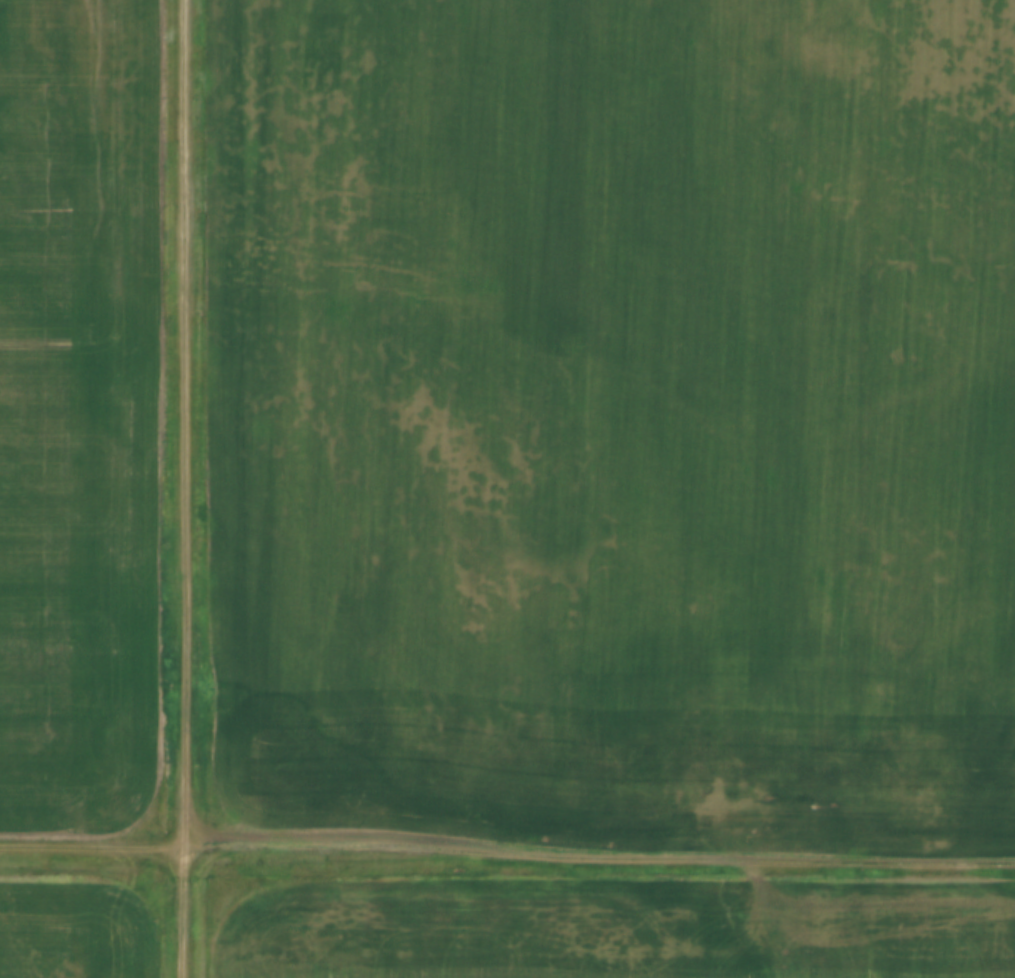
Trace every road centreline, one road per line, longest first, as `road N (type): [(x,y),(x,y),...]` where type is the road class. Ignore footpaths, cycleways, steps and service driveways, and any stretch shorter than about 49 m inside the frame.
road 1 (track): [(0,853),(420,846),(602,863),(1014,868)]
road 2 (track): [(187,0),(189,977)]

